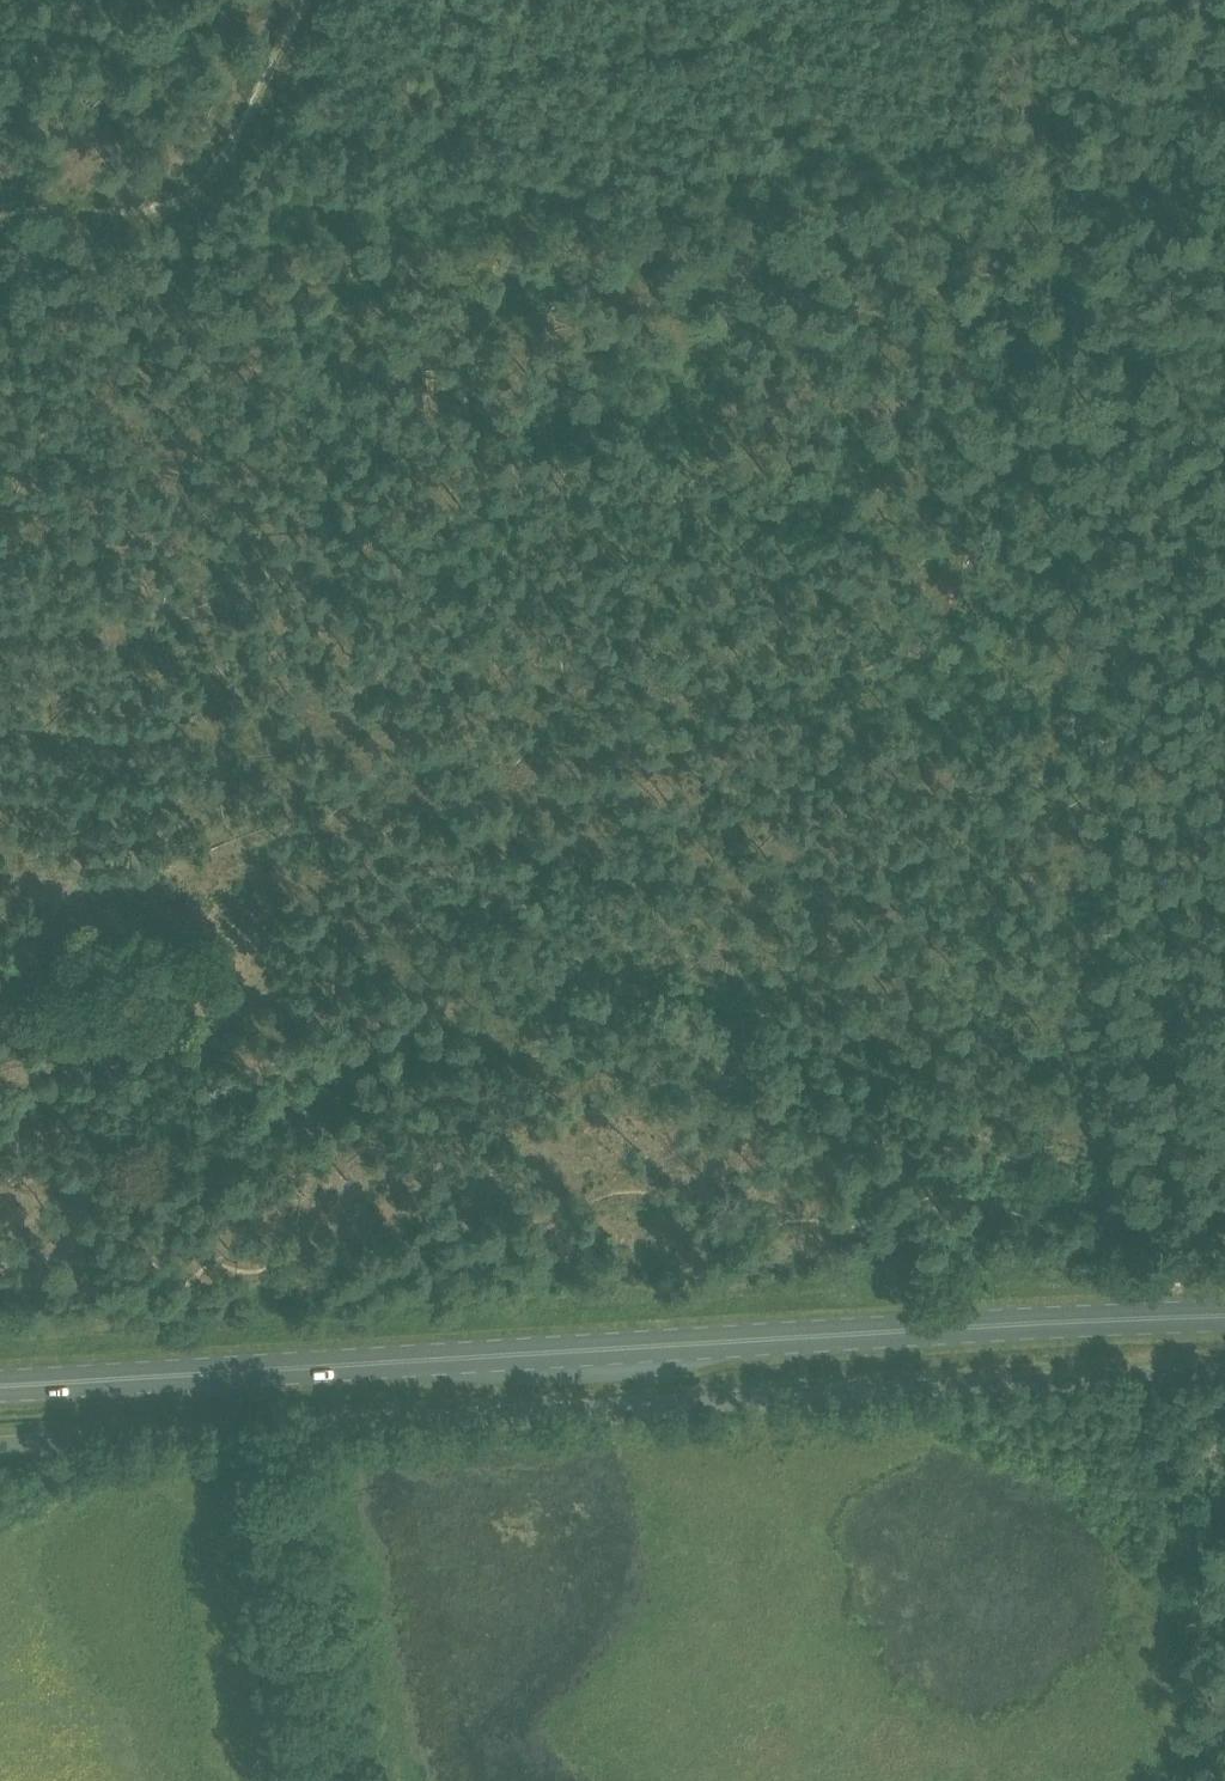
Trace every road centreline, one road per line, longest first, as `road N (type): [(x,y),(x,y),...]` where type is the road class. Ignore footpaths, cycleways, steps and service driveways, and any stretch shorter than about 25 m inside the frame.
road 1 (primary): [(0,1390),(1224,1321)]
road 2 (unclassified): [(1224,1379),(0,1446)]

